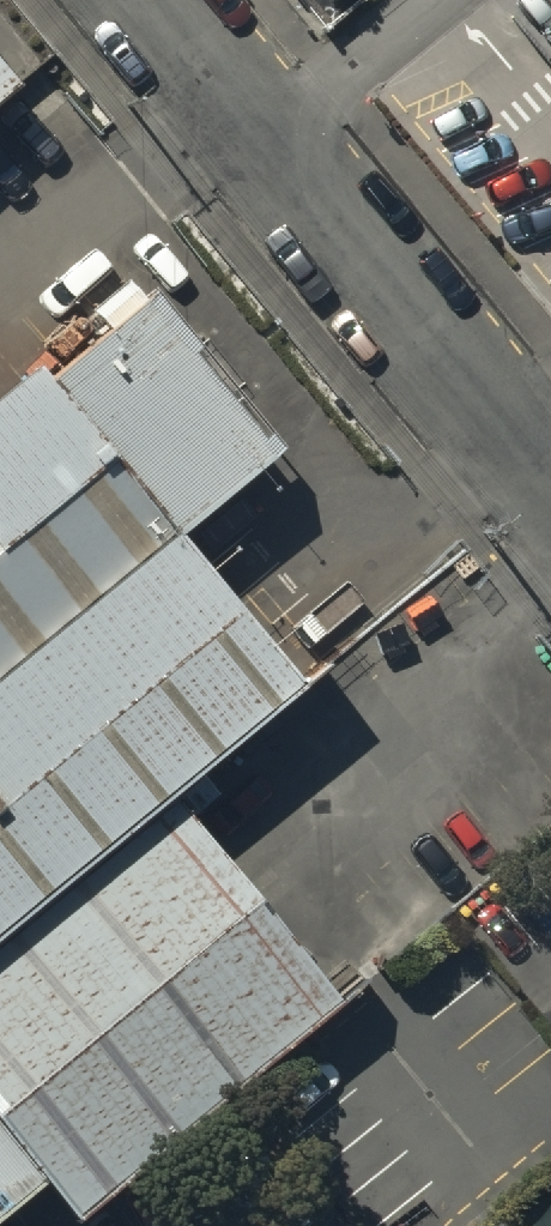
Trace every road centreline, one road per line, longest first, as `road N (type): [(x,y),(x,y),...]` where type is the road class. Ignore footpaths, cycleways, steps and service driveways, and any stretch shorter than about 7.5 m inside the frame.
road 1 (unclassified): [(550,467),(169,0)]

